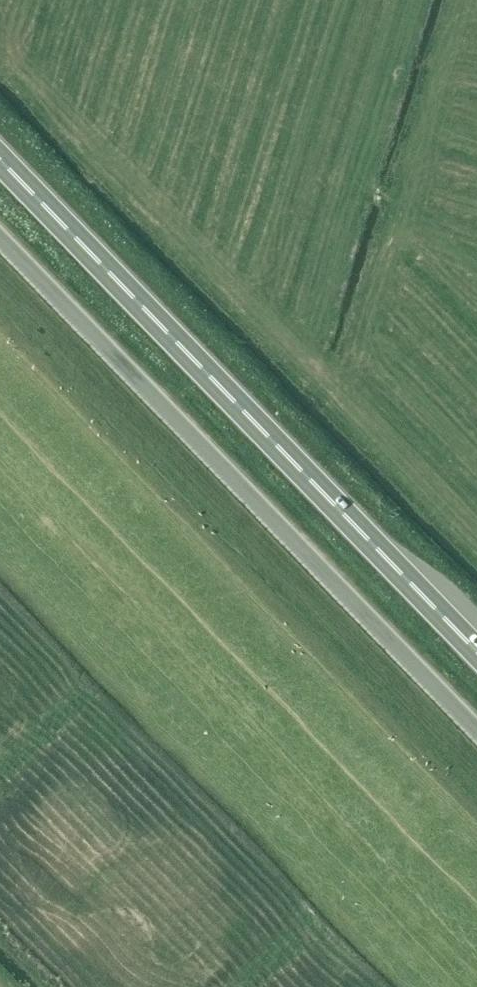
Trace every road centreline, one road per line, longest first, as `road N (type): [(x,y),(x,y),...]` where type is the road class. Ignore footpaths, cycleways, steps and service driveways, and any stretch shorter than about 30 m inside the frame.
road 1 (trunk): [(476,650),(0,156)]
road 2 (unclassified): [(476,732),(0,239)]

